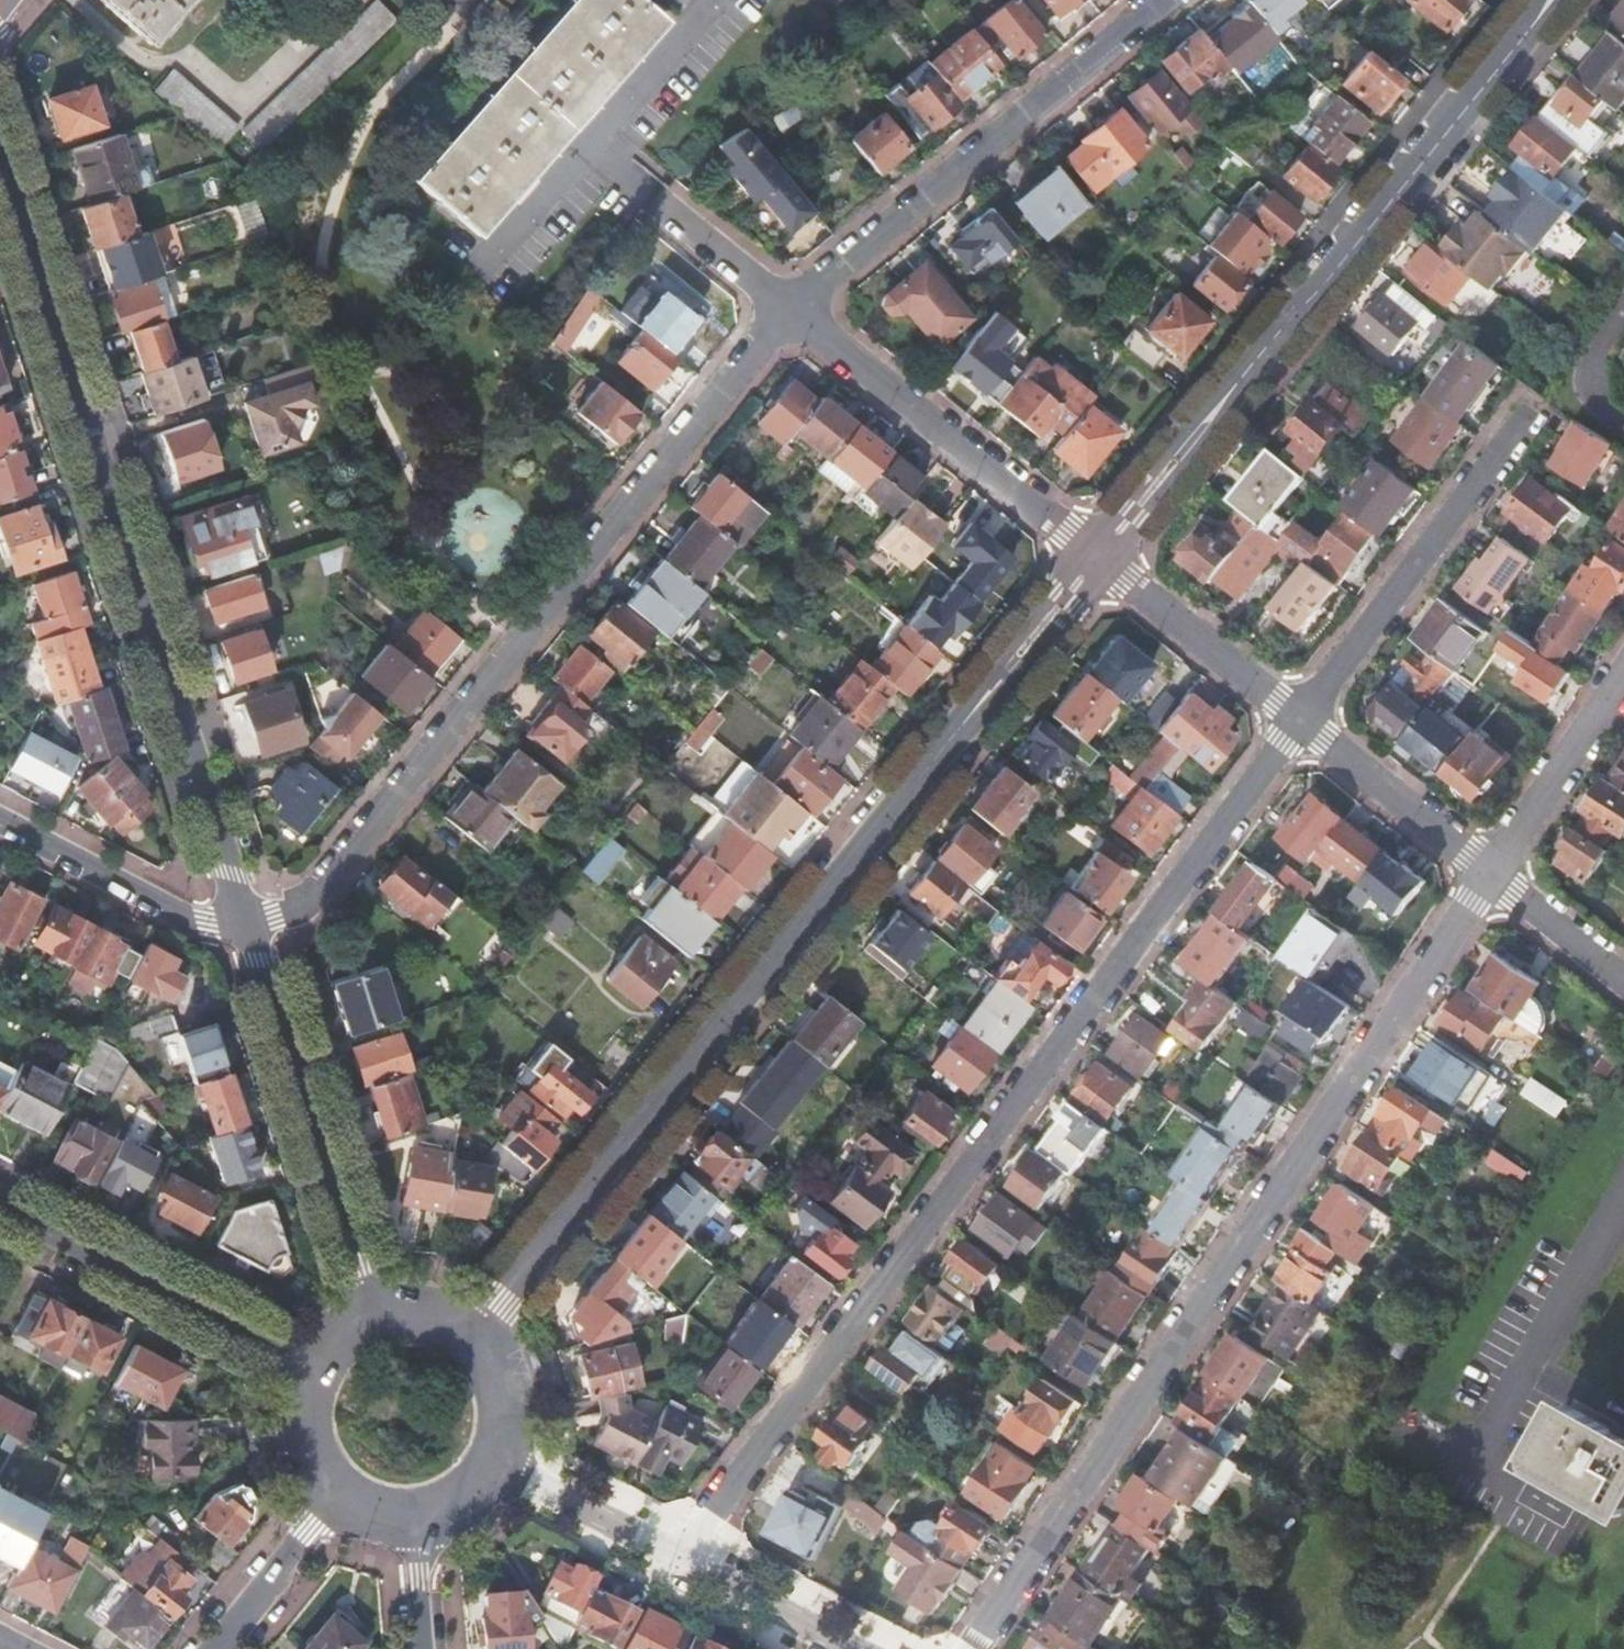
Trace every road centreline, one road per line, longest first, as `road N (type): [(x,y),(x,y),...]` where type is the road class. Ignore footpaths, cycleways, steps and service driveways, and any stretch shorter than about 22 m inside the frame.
road 1 (residential): [(681,1557),(1300,722)]
road 2 (tertiary): [(1096,560),(471,1336)]
road 3 (residential): [(1492,874),(972,1648)]
road 4 (unclassified): [(798,310),(302,912),(245,927)]
road 5 (residential): [(245,927),(0,166)]
road 6 (tertiary): [(1550,0),(1096,560)]
road 7 (unclassified): [(1168,0),(798,310)]
road 8 (residential): [(369,1315),(245,927)]
road 9 (residential): [(798,310),(1096,560)]
road 10 (residential): [(1300,722),(1531,410)]
road 11 (residential): [(0,1207),(263,1345),(302,1374)]
road 12 (residential): [(482,257),(710,0)]
road 13 (unclassified): [(0,820),(183,917),(245,927)]
road 14 (residential): [(1096,560),(1300,722)]
road 15 (residential): [(1300,722),(1492,874)]
road 16 (residential): [(1623,678),(1492,874)]
road 17 (residential): [(499,1466),(681,1557)]
road 18 (residential): [(681,1557),(850,1648)]
road 19 (tertiary): [(329,1498),(211,1648)]
road 20 (residential): [(657,194),(798,310)]
road 21 (residential): [(1492,874),(1623,977)]
road 22 (tertiary): [(499,1466),(507,1399),(495,1364),(471,1336)]
road 23 (tertiary): [(302,1374),(295,1440),(329,1498)]
road 24 (residential): [(423,1648),(410,1525)]

